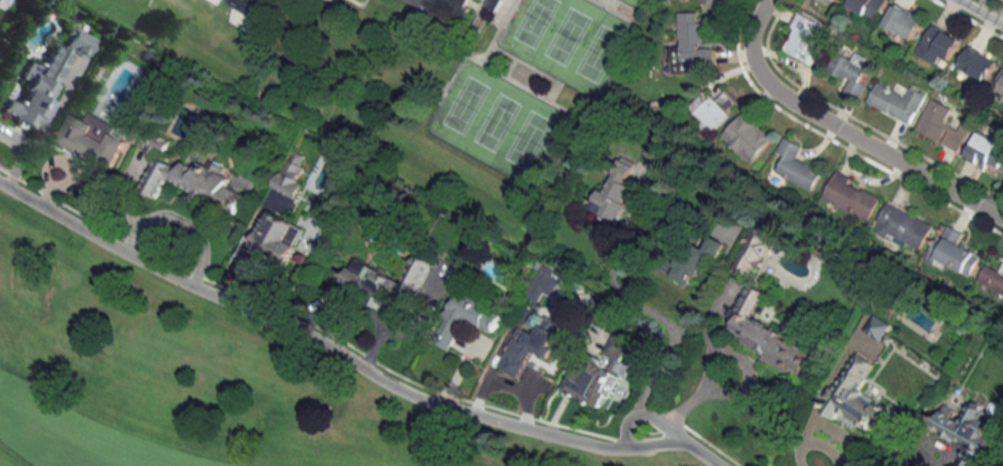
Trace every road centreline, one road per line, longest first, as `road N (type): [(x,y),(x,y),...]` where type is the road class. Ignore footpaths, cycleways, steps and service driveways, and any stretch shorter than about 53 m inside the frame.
road 1 (residential): [(718,465),(673,437),(625,449),(592,446),(407,391),(0,182)]
road 2 (residential): [(1002,220),(763,79),(750,47),(769,0)]

